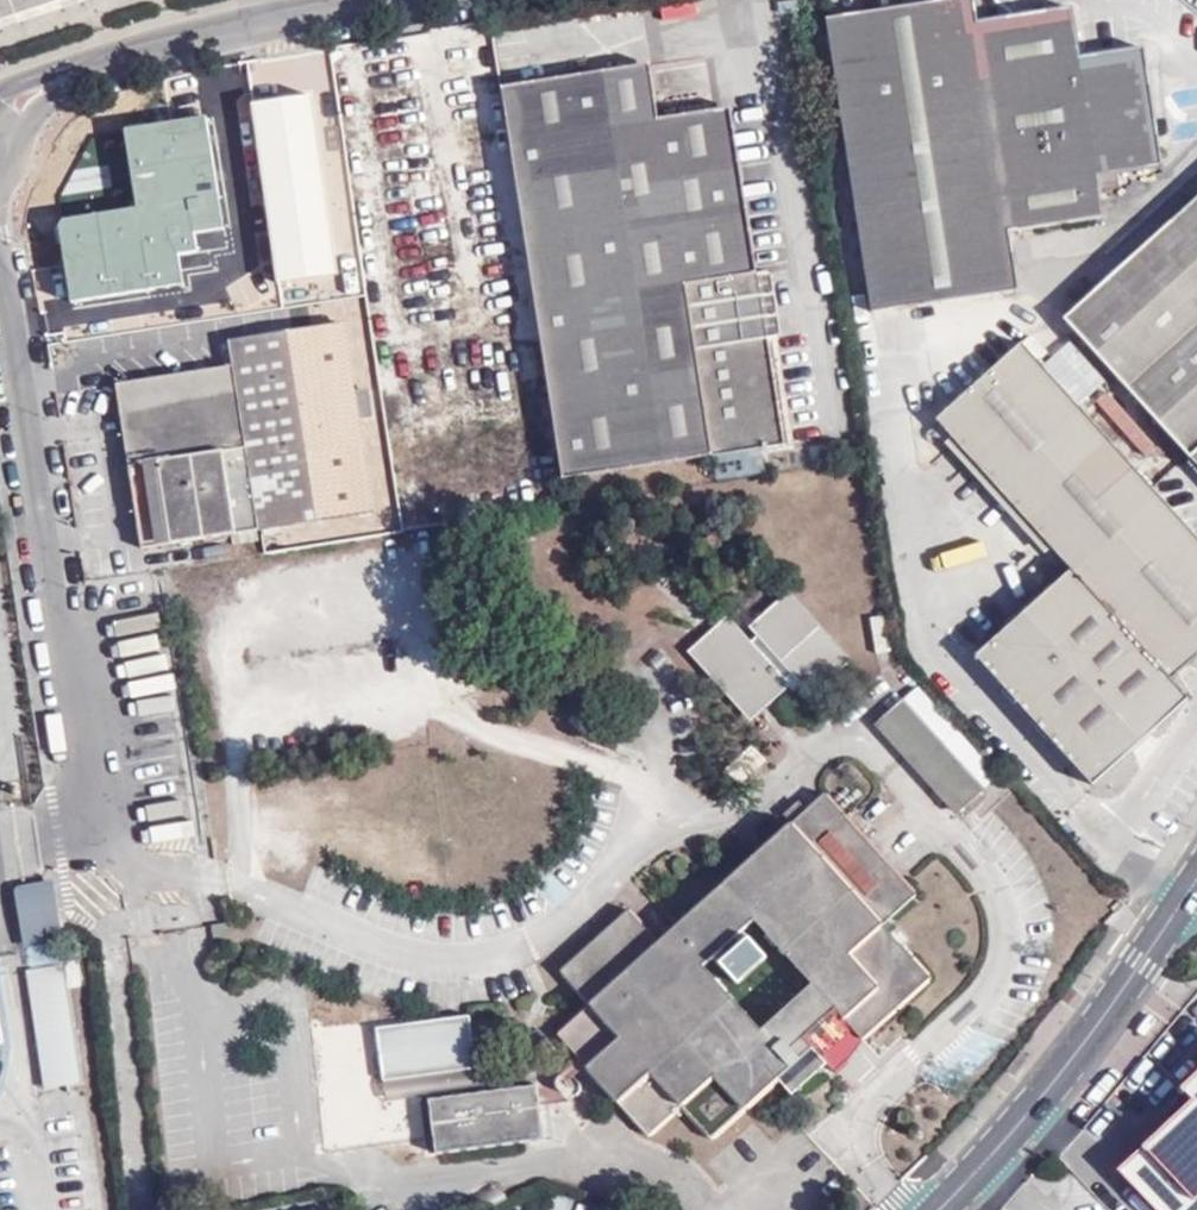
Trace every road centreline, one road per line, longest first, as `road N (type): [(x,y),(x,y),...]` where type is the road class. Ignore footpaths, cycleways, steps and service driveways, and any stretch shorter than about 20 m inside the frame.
road 1 (residential): [(114,846),(96,712),(49,590),(0,270)]
road 2 (residential): [(409,0),(110,66),(3,122)]
road 3 (unclassified): [(740,24),(776,102),(836,425)]
road 4 (secondary): [(945,1209),(1000,1149),(1196,884)]
road 5 (residential): [(119,956),(147,1209)]
road 6 (unclassified): [(740,24),(541,54)]
road 7 (unclassified): [(1109,836),(1196,724)]

